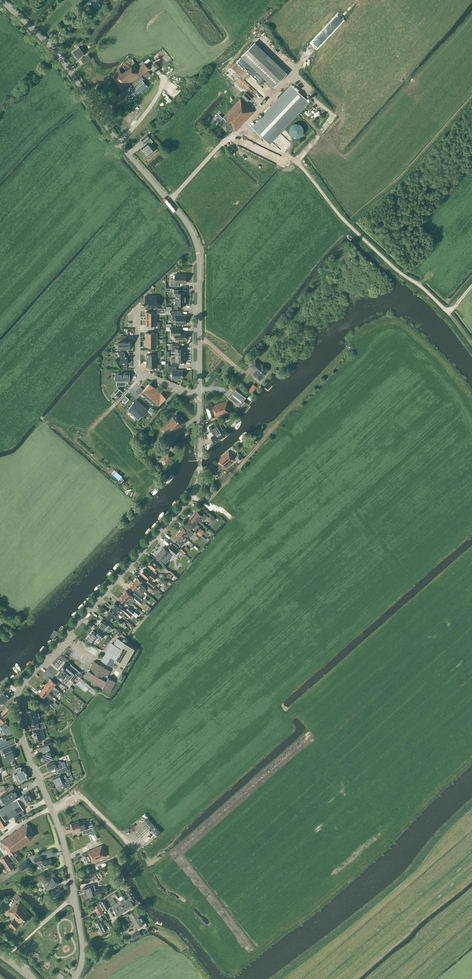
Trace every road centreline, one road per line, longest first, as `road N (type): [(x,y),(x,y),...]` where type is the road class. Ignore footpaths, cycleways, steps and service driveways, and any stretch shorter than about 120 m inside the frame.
road 1 (tertiary): [(83,948),(66,850),(24,742),(17,696),(194,492),(199,397)]
road 2 (tertiary): [(199,397),(200,262),(191,232),(59,58),(0,1)]
road 3 (residential): [(136,307),(140,372),(199,397)]

